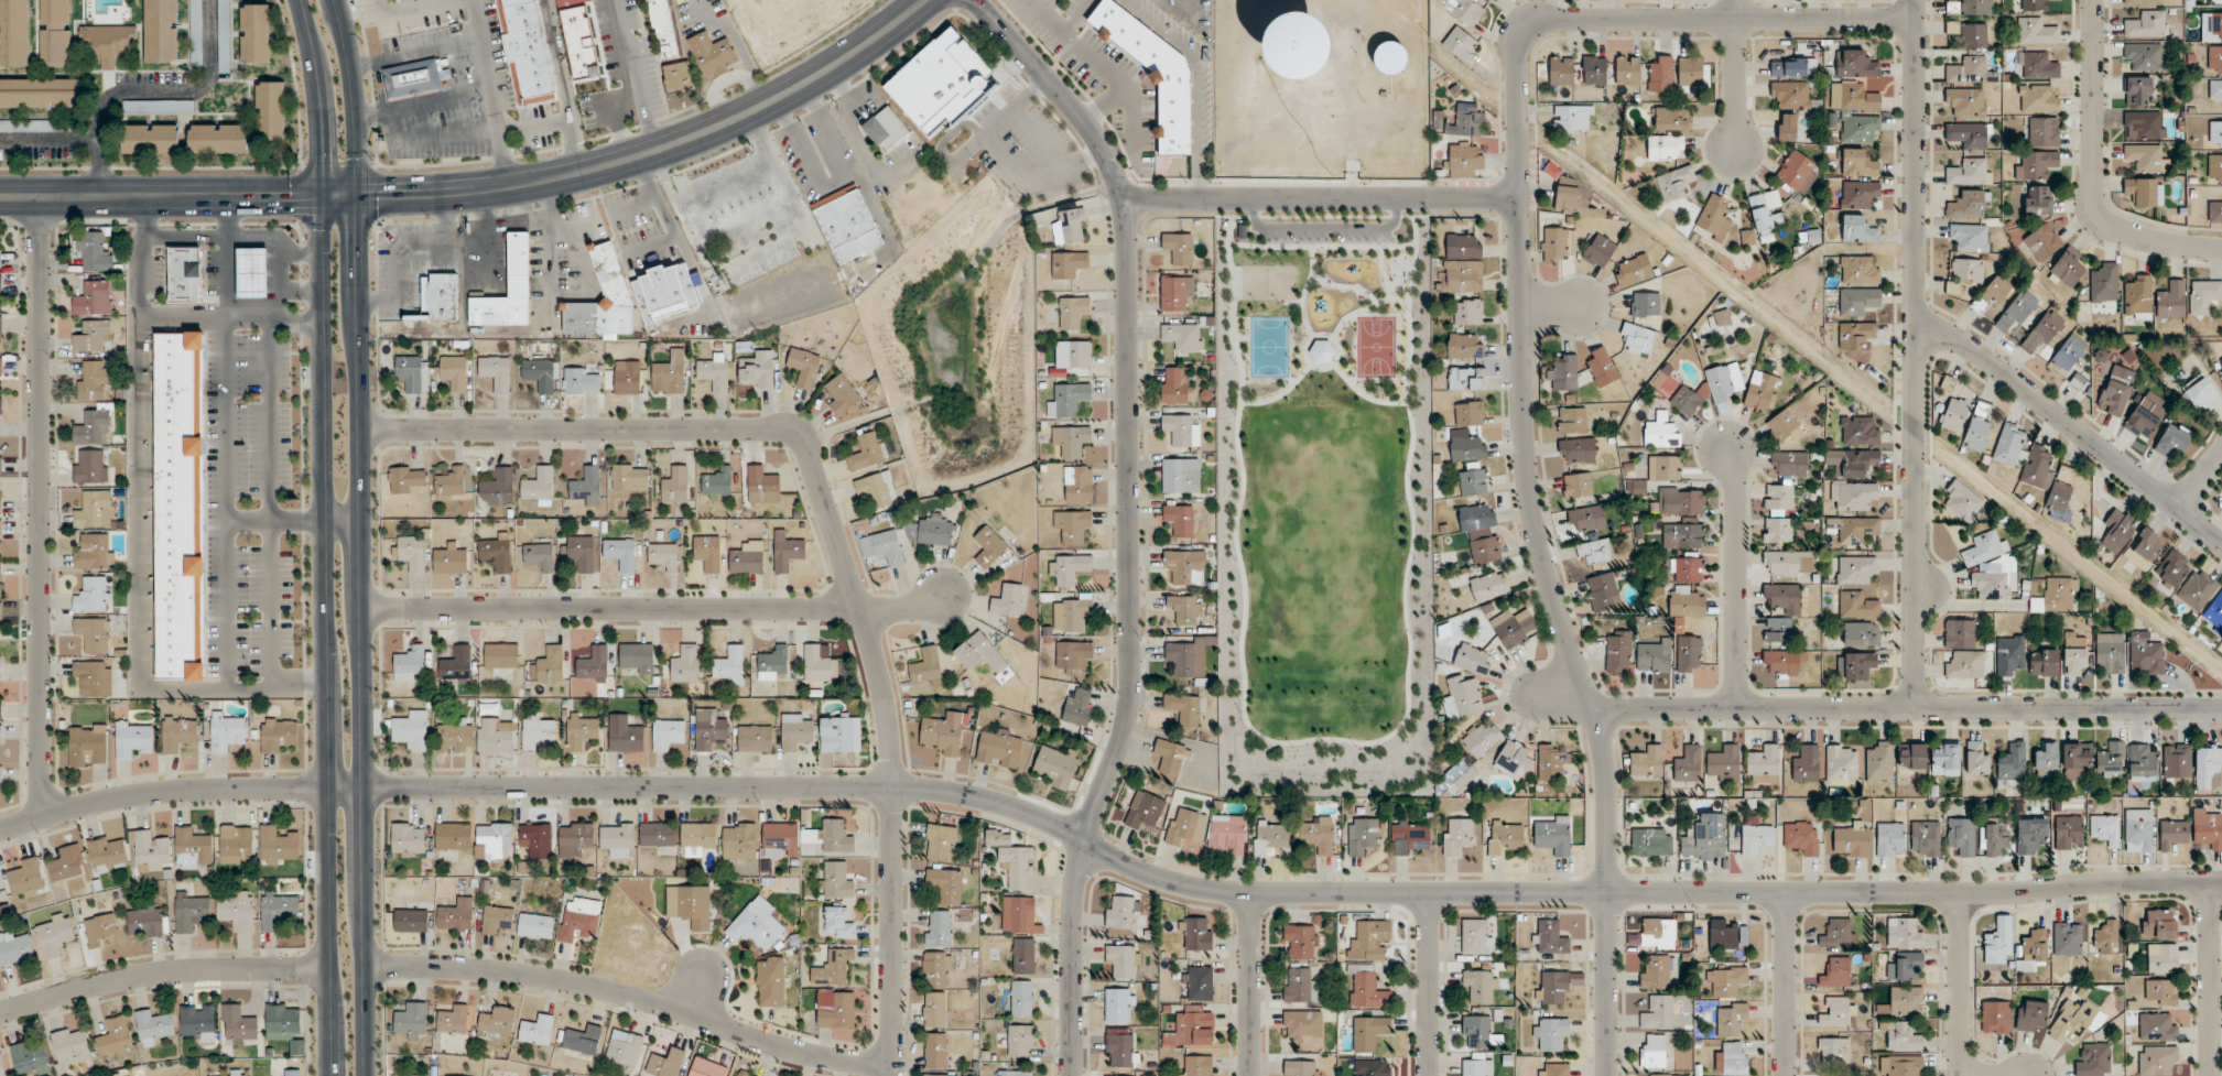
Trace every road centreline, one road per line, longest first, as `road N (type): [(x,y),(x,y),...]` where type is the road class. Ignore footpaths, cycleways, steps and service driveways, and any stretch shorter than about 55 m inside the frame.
road 1 (residential): [(1607,1075),(1603,751),(1557,609),(1527,469),(1519,47),(1528,30),(1549,20),(1914,21)]
road 2 (residential): [(0,830),(55,811),(215,789),(892,789),(993,802),(1147,873),(1253,893)]
road 3 (residential): [(893,1075),(889,737),(875,656),(800,438),(778,428),(360,428)]
road 4 (residential): [(1253,893),(2030,892),(2110,882),(2221,883)]
road 5 (secondary): [(366,1075),(358,196)]
road 6 (residential): [(1073,1075),(1074,891),(1131,695),(1123,205)]
road 7 (secondary): [(319,197),(328,1075)]
road 8 (residential): [(1915,709),(1914,0)]
road 9 (residential): [(1595,714),(2221,709)]
road 10 (residential): [(47,815),(40,763),(39,197)]
road 11 (tertiary): [(925,0),(827,70),(673,145),(507,187),(358,196)]
road 12 (residential): [(360,606),(860,609),(907,608),(944,595)]
road 13 (residential): [(365,967),(462,967),(592,985),(772,1042),(892,1064)]
road 14 (residential): [(1123,205),(1519,199)]
road 15 (residential): [(2094,0),(2096,215),(2111,229),(2149,240),(2221,248)]
road 16 (residential): [(0,1012),(156,972),(326,967)]
road 17 (tertiary): [(319,197),(0,197)]
road 18 (residential): [(2175,509),(1990,361),(1953,338),(1916,332)]
road 19 (residential): [(1739,709),(1737,494),(1727,448)]
road 20 (residential): [(1123,205),(1113,171),(1081,120),(974,0)]
road 21 (secondary): [(299,0),(316,86),(319,197)]
road 22 (secondary): [(358,196),(355,108),(336,0)]
road 23 (residential): [(2211,1075),(2209,883)]
road 24 (residential): [(1962,1075),(1960,892)]
road 25 (residential): [(1785,1075),(1786,892)]
road 26 (residential): [(1250,1075),(1253,893)]
road 27 (residential): [(1430,1075),(1429,893)]
road 28 (residential): [(1736,146),(1737,0)]

